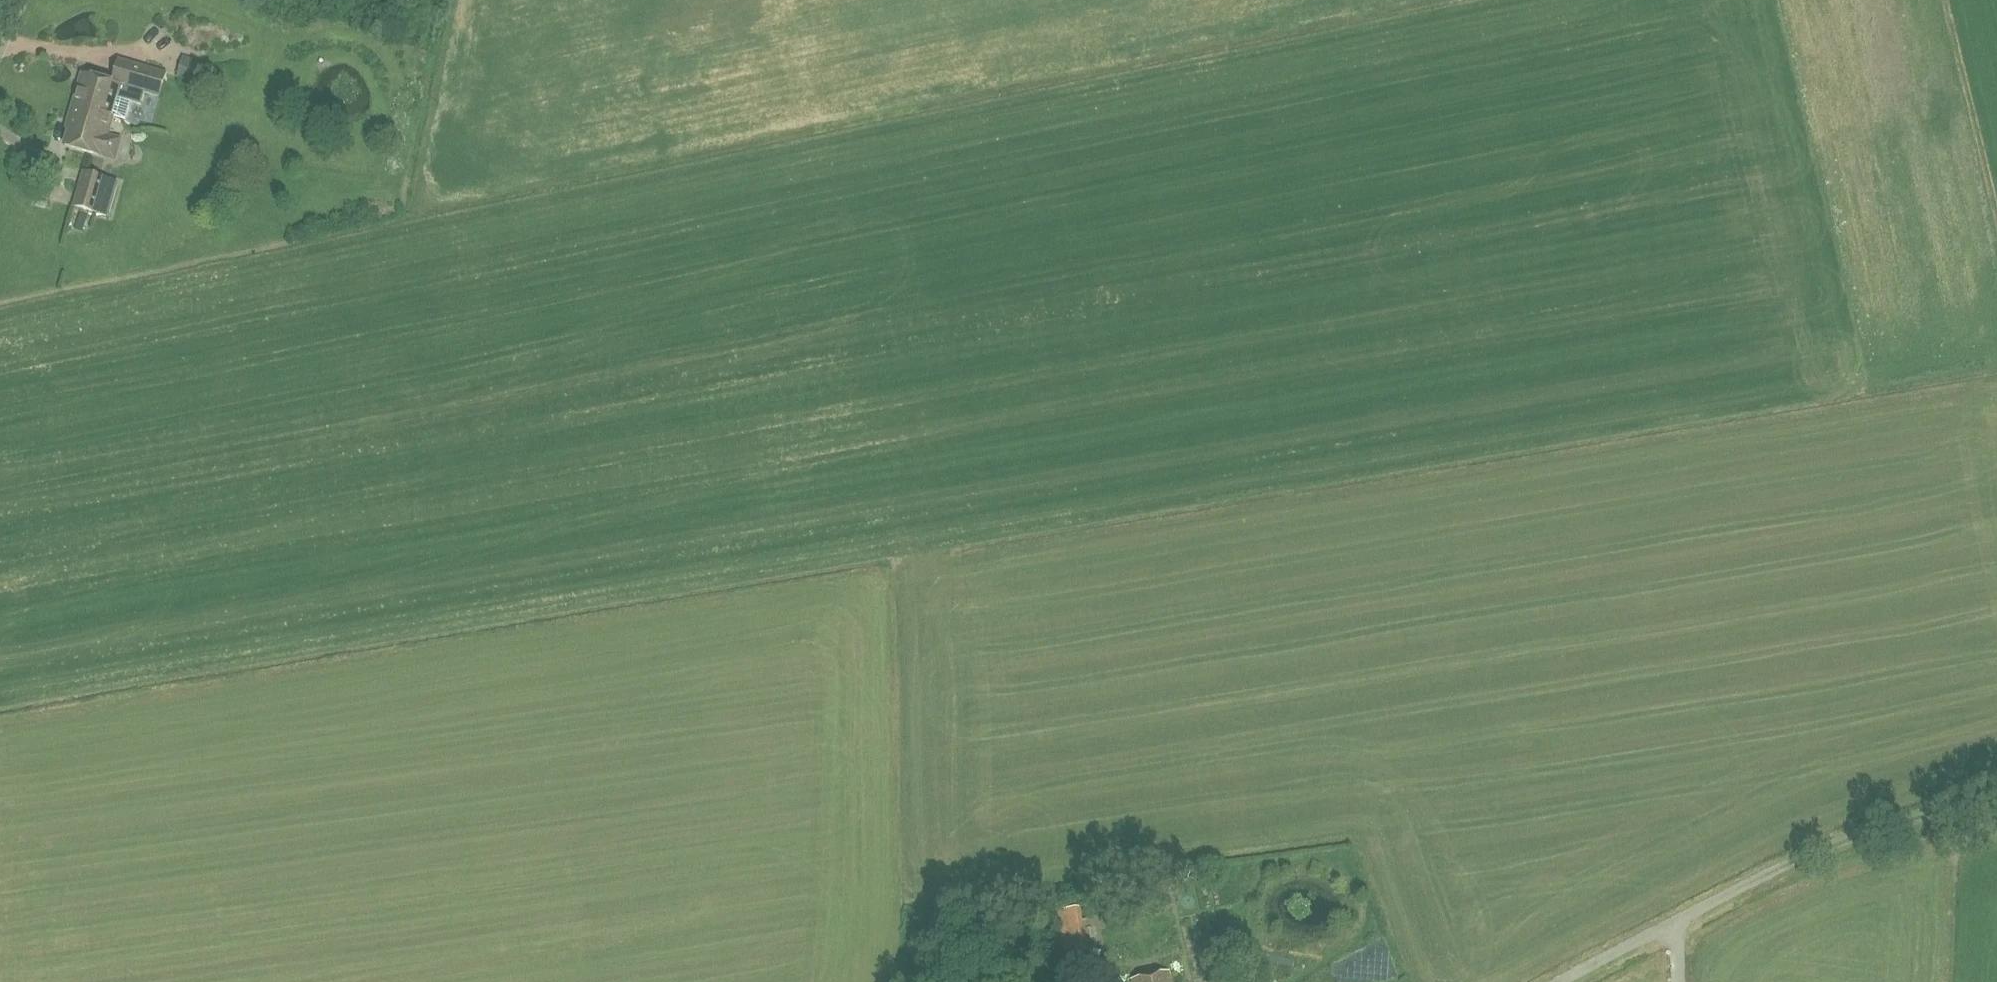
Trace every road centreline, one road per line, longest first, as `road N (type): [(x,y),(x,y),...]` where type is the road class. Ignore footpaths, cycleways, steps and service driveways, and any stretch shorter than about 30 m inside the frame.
road 1 (unclassified): [(1554,981),(1857,840),(1996,800)]

